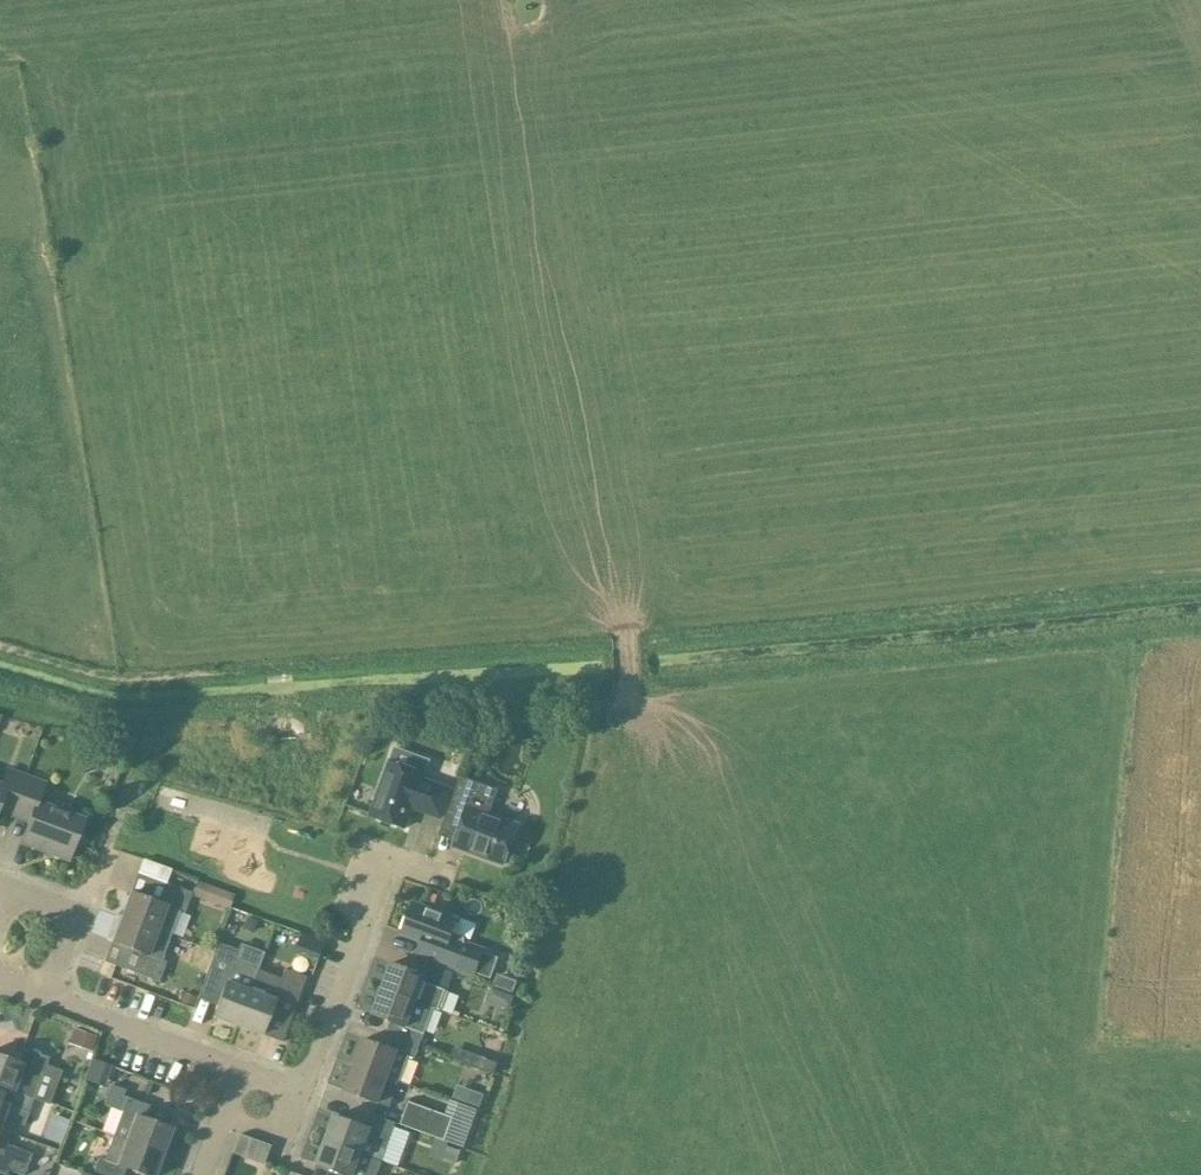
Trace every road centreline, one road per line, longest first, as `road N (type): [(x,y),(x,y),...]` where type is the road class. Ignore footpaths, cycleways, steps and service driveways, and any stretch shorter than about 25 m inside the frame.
road 1 (track): [(502,0),(627,626),(629,691)]
road 2 (residential): [(243,1069),(305,1089),(389,854),(436,871)]
road 3 (residential): [(45,997),(243,1069)]
road 4 (residential): [(45,997),(73,911),(7,888)]

